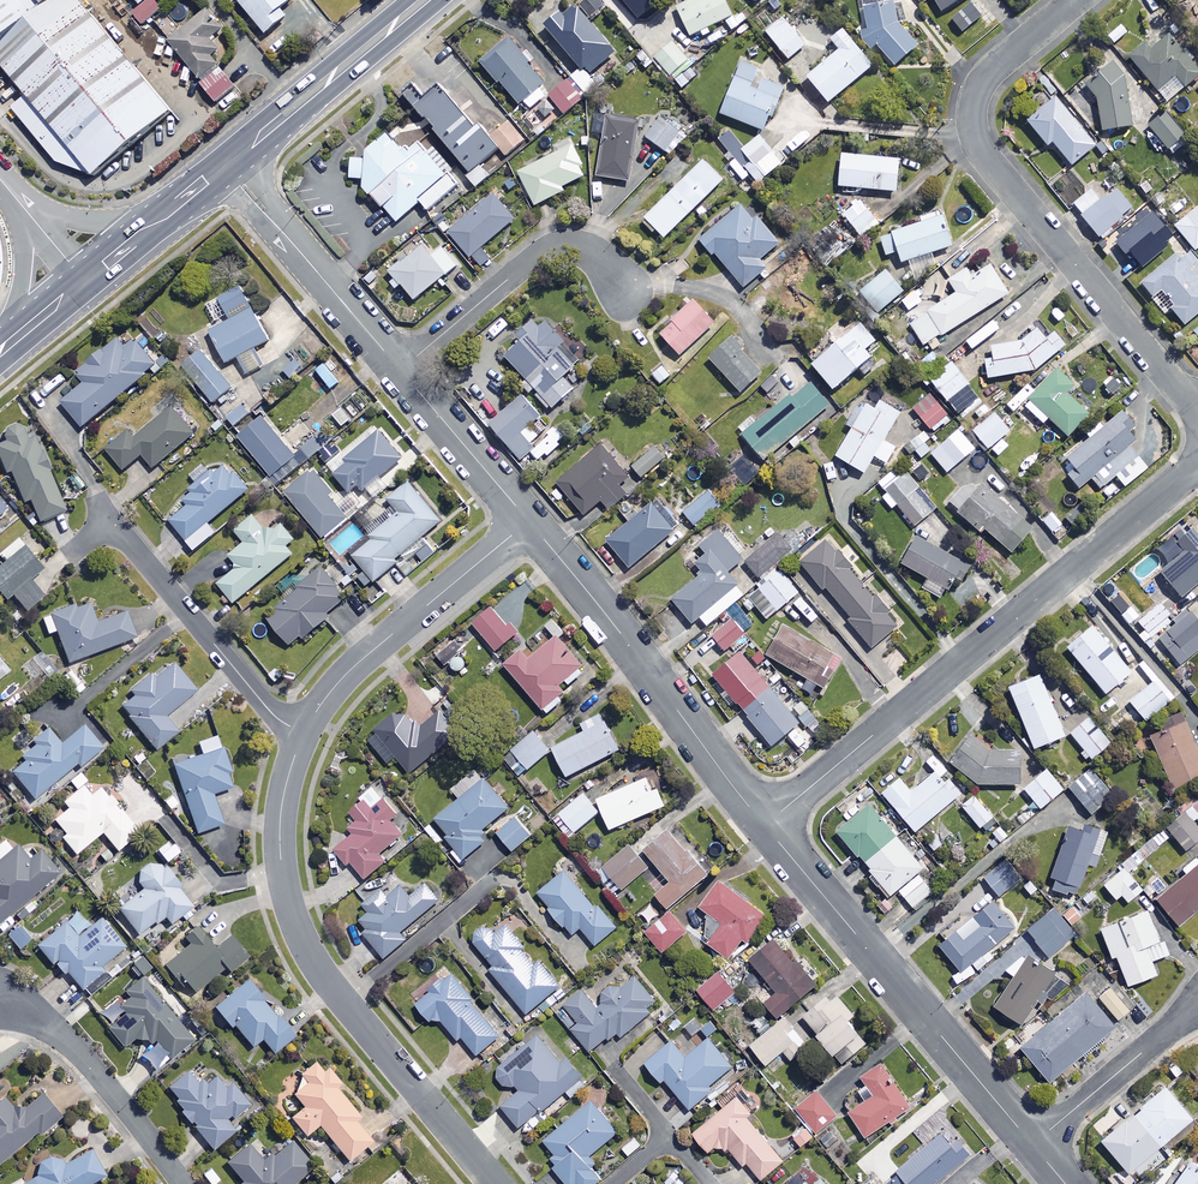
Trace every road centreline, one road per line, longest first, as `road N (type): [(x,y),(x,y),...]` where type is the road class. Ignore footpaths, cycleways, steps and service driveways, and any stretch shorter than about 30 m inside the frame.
road 1 (residential): [(1197,465),(764,826)]
road 2 (residential): [(1197,412),(987,159),(973,131),(972,104),(987,73),(1074,0)]
road 3 (residential): [(304,734),(280,823),(294,920),(346,1003),(495,1183)]
road 4 (residential): [(1032,1144),(764,826)]
road 5 (residential): [(764,826),(529,521)]
road 6 (residential): [(304,734),(272,714),(124,536),(105,531),(77,547)]
road 7 (residential): [(529,521),(346,673),(304,734)]
road 8 (residential): [(627,291),(587,248),(550,247),(400,370)]
road 9 (residential): [(400,370),(224,163)]
road 10 (residential): [(0,996),(82,1055),(182,1183)]
road 11 (trunk): [(224,163),(424,0)]
road 12 (residential): [(1197,1006),(1032,1144)]
road 13 (residential): [(529,521),(400,370)]
road 14 (trunk): [(85,281),(224,163)]
road 15 (unclassified): [(0,179),(85,281)]

